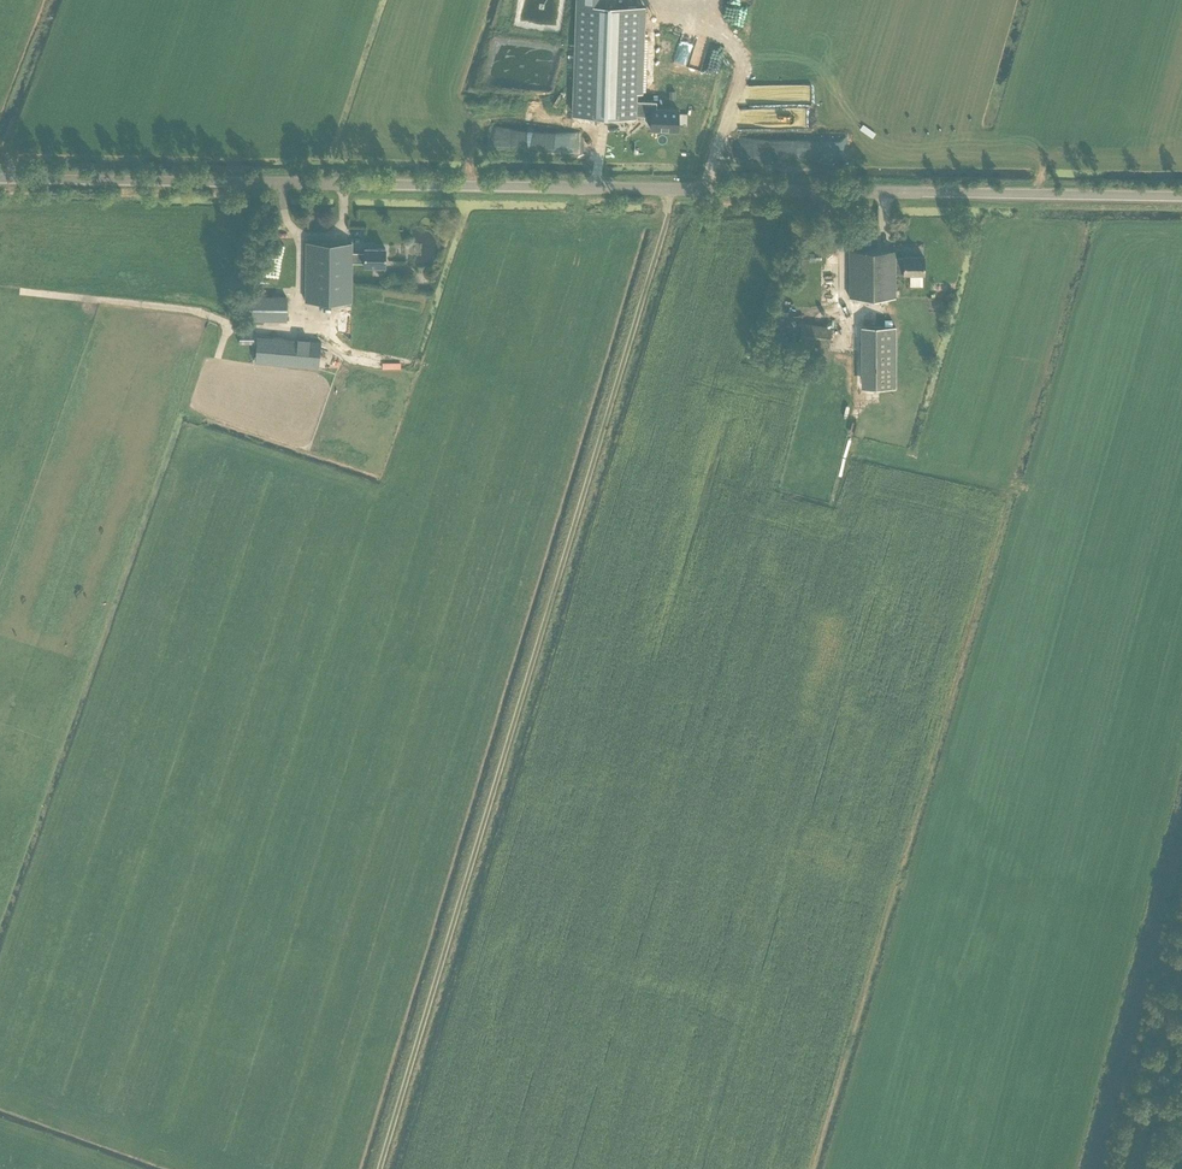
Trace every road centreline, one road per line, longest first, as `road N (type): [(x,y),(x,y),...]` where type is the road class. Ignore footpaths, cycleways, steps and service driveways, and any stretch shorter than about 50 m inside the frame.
road 1 (unclassified): [(0,180),(1181,197)]
road 2 (unclassified): [(1181,981),(1134,1168)]

